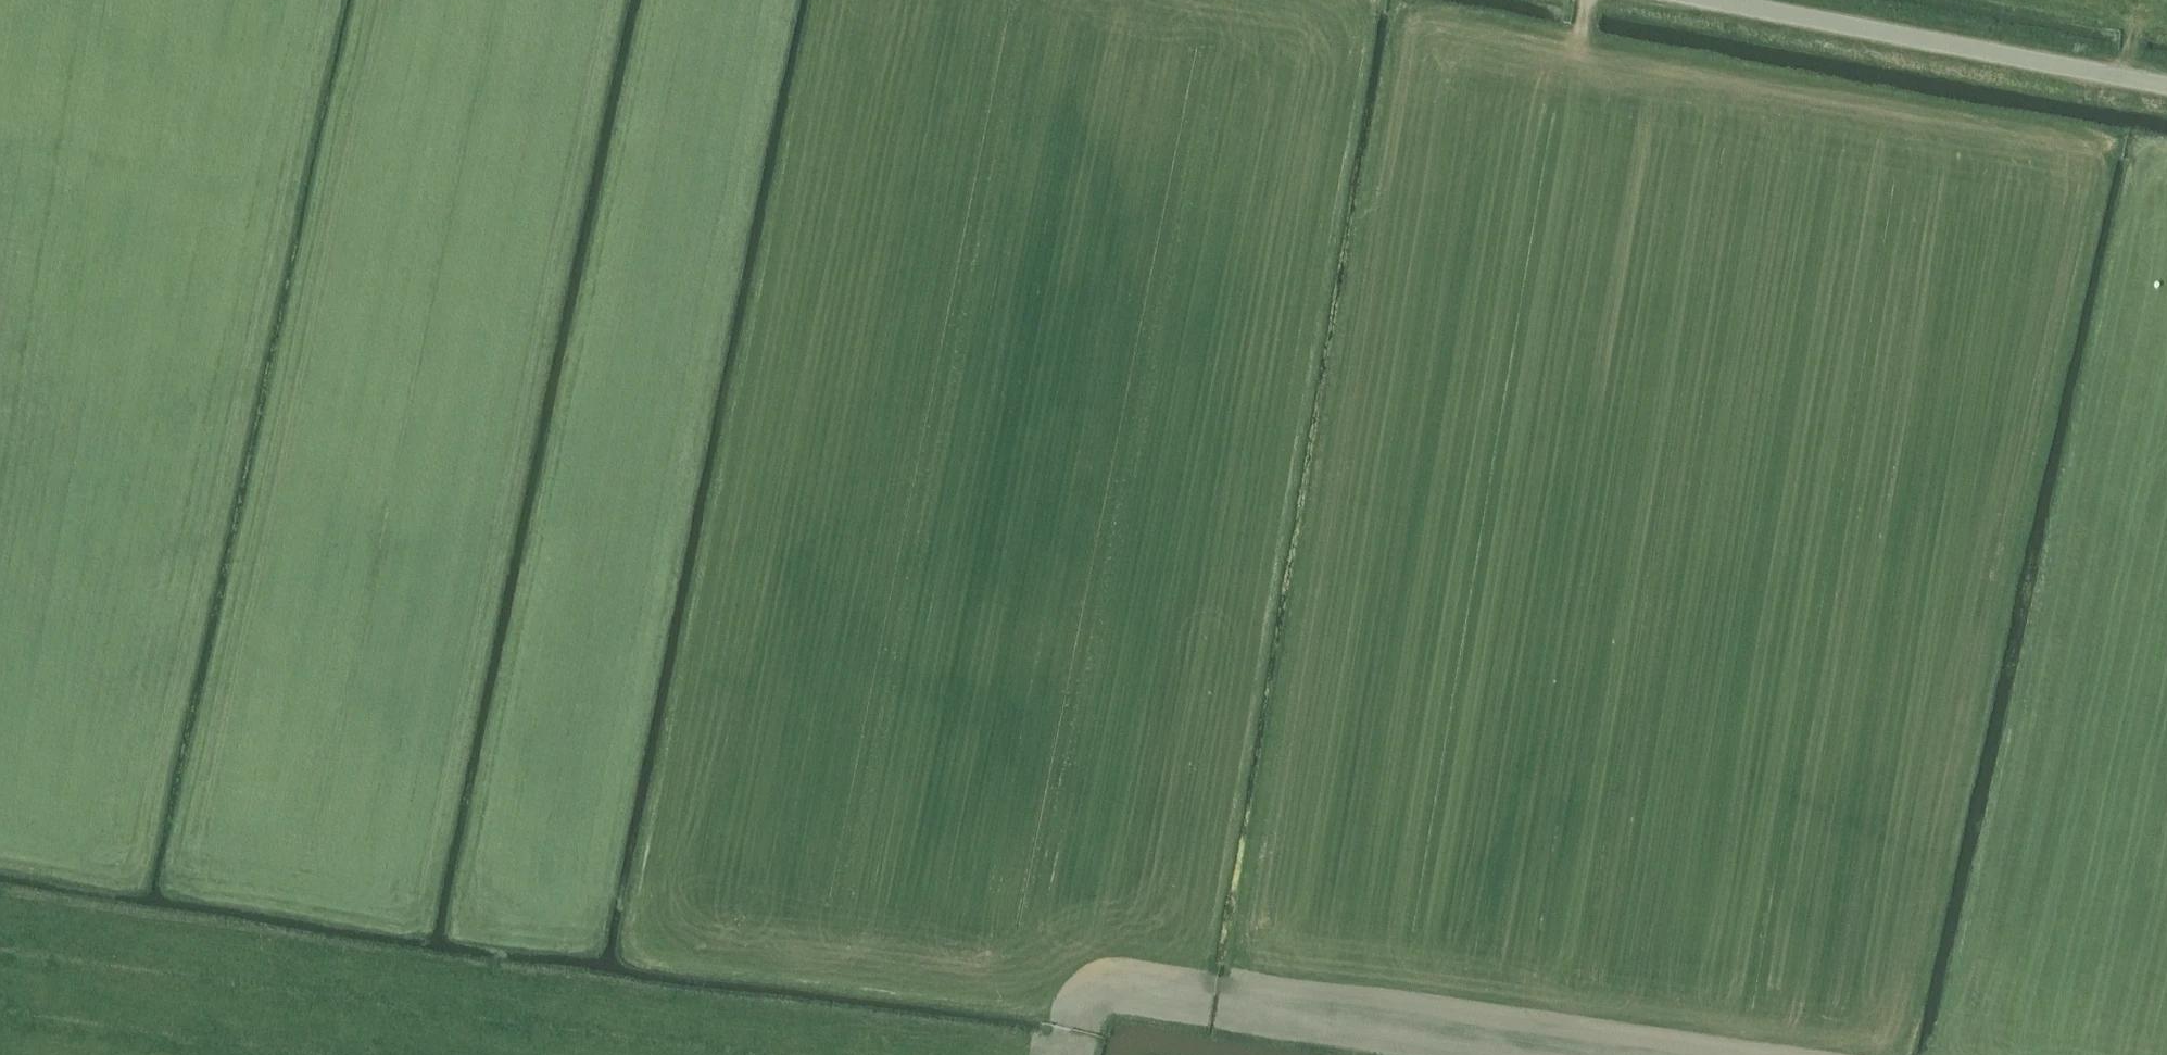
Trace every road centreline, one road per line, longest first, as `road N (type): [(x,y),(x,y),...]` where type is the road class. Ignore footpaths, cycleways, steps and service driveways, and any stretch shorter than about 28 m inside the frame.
road 1 (unclassified): [(2166,95),(1661,0)]

